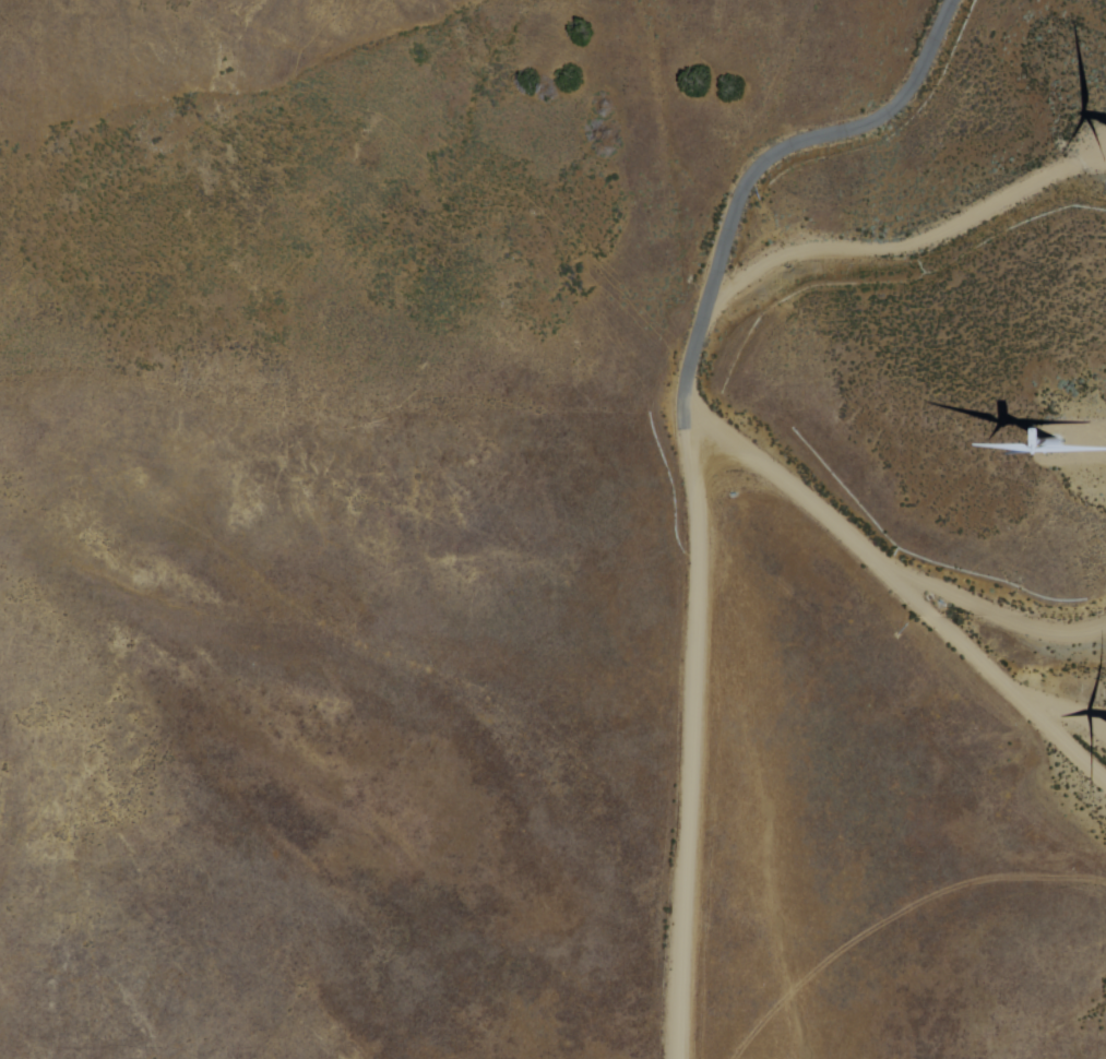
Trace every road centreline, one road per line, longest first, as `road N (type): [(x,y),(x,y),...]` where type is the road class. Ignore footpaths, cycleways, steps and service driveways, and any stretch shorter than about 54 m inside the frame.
road 1 (residential): [(667,1058),(687,728),(691,457),(678,405),(686,340),(749,156),(782,132),(883,104),(913,63),(941,0)]

